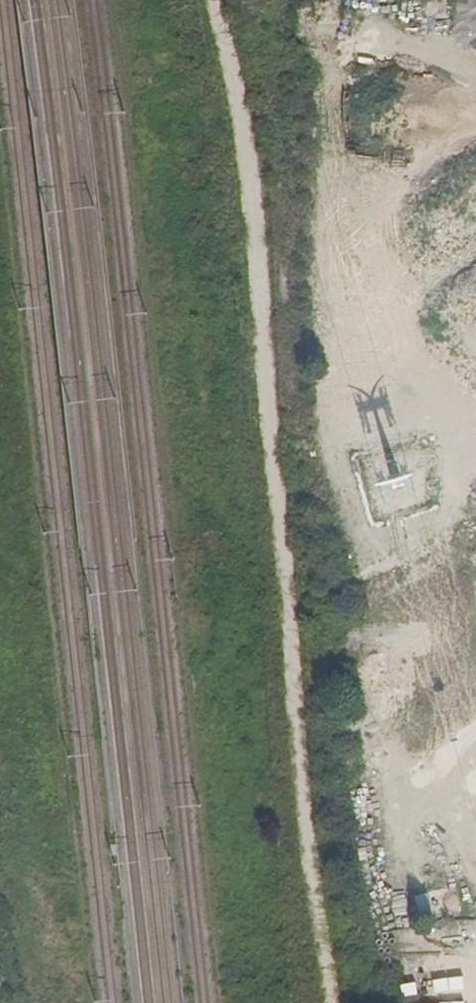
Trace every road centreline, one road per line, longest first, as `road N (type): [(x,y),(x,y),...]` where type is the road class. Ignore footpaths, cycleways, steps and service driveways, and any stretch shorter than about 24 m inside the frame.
road 1 (track): [(475,133),(365,203),(461,433),(475,431)]
road 2 (track): [(475,755),(443,794),(475,858)]

